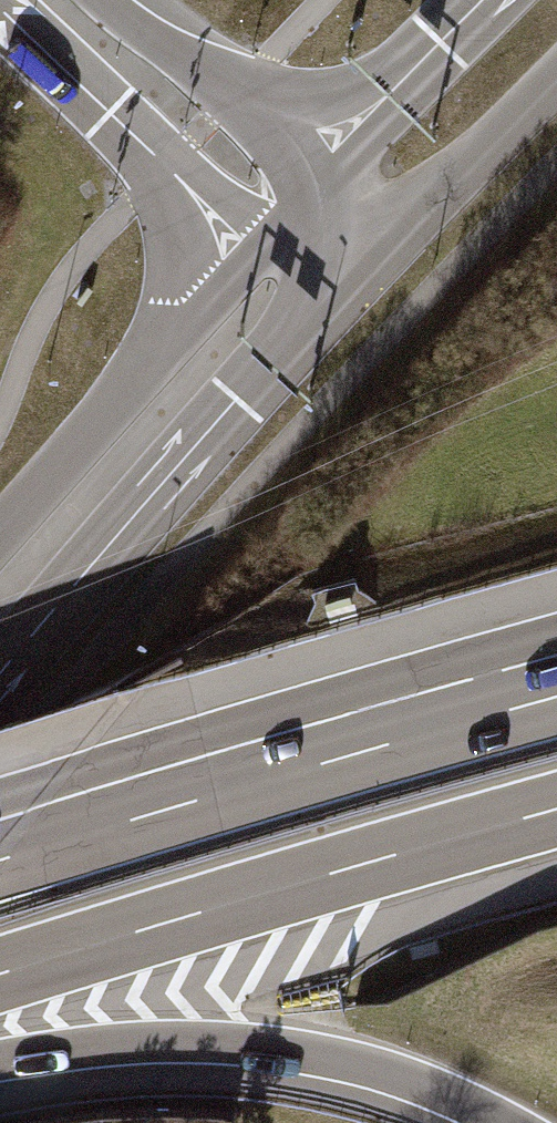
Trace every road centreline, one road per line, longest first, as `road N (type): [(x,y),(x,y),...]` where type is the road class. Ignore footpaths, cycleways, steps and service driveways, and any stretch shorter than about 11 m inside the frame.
road 1 (motorway): [(0,976),(556,810)]
road 2 (primary): [(0,666),(363,276)]
road 3 (motorway): [(0,1064),(117,1049),(251,1050),(357,1069),(498,1122)]
road 4 (motorway): [(475,719),(0,861)]
road 5 (motorway): [(475,719),(49,785),(0,799)]
road 6 (primary): [(245,261),(0,539)]
road 7 (motorway): [(0,16),(245,261)]
road 8 (motorway): [(317,183),(235,92),(113,0)]
road 9 (primary): [(363,276),(556,80)]
road 10 (primary): [(491,0),(317,183)]

